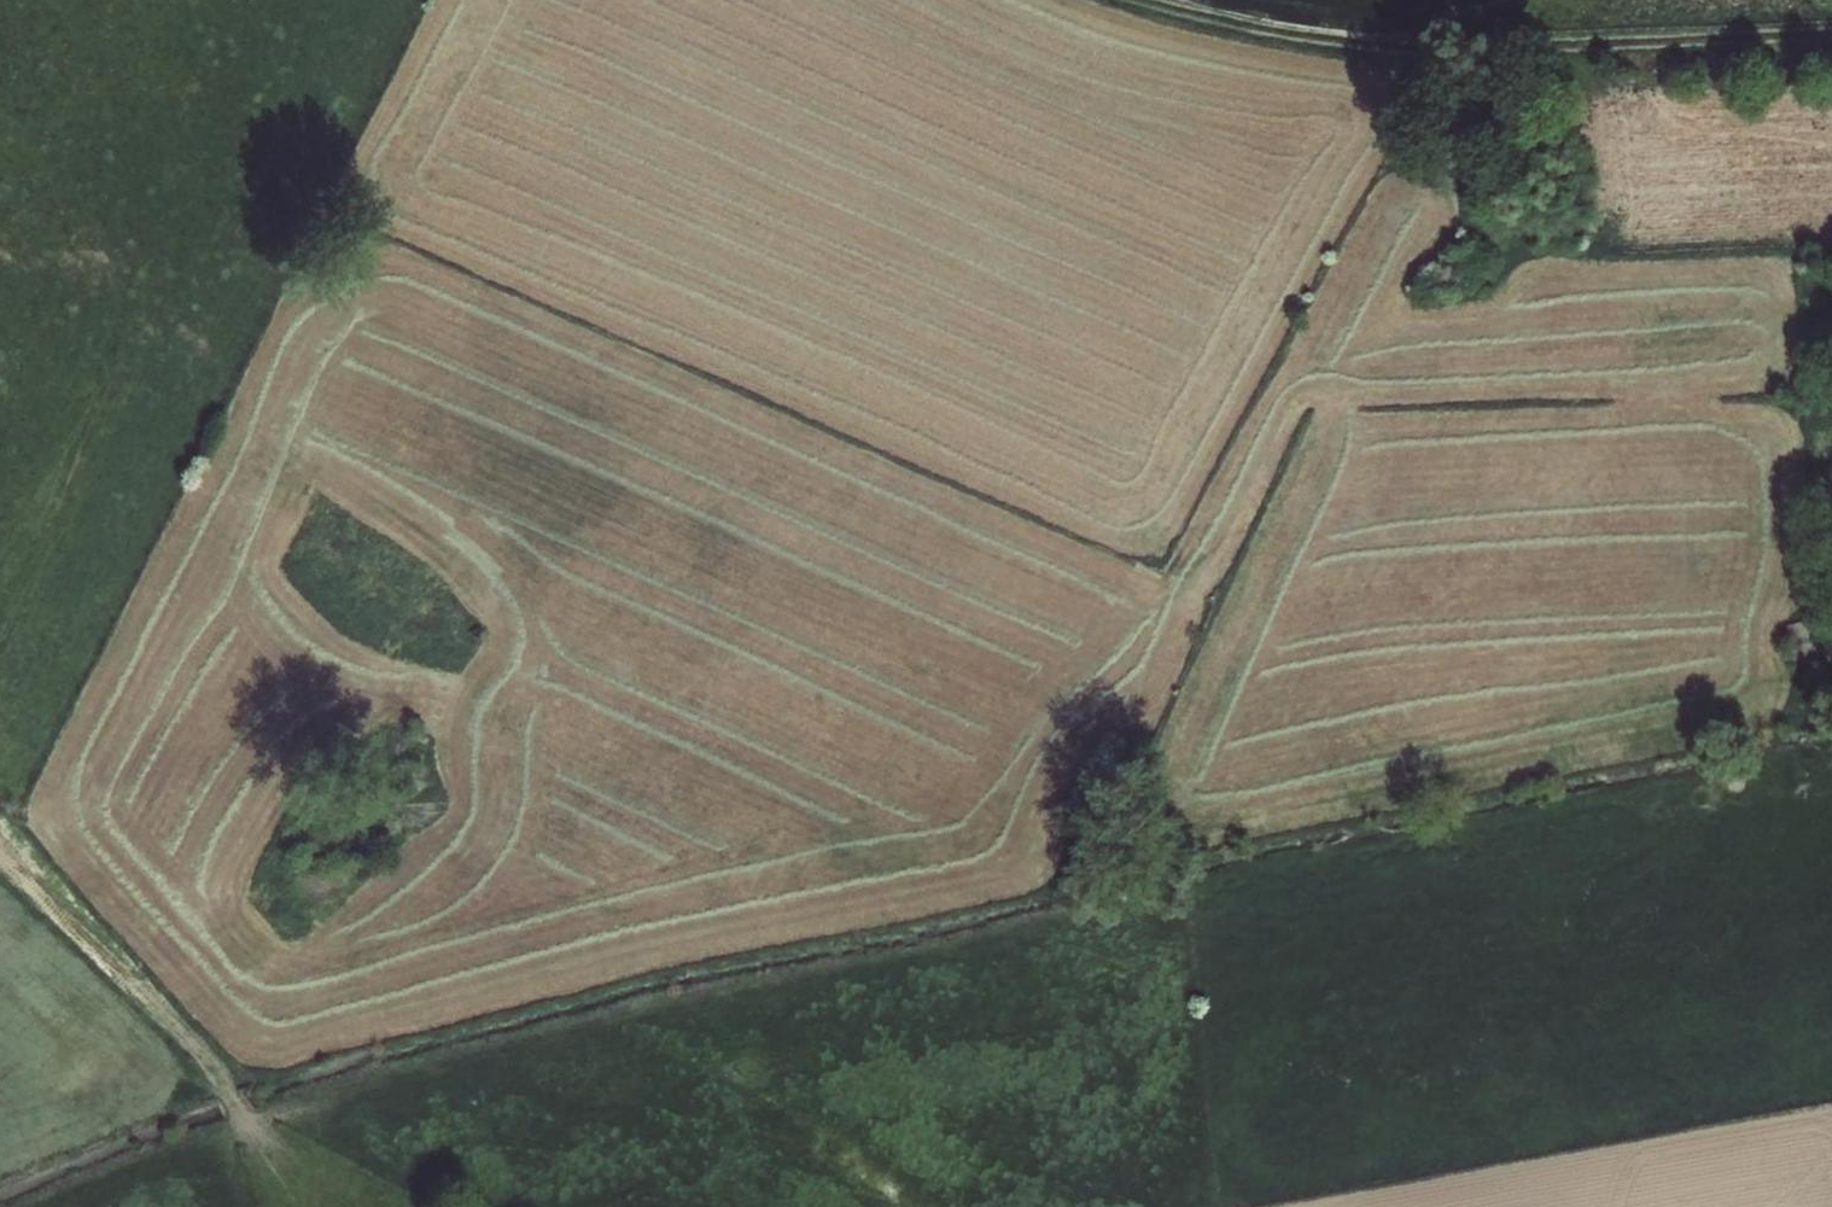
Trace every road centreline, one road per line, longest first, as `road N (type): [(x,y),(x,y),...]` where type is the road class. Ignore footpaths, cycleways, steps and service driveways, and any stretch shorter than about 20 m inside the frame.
road 1 (track): [(272,1206),(195,1049),(0,868)]

